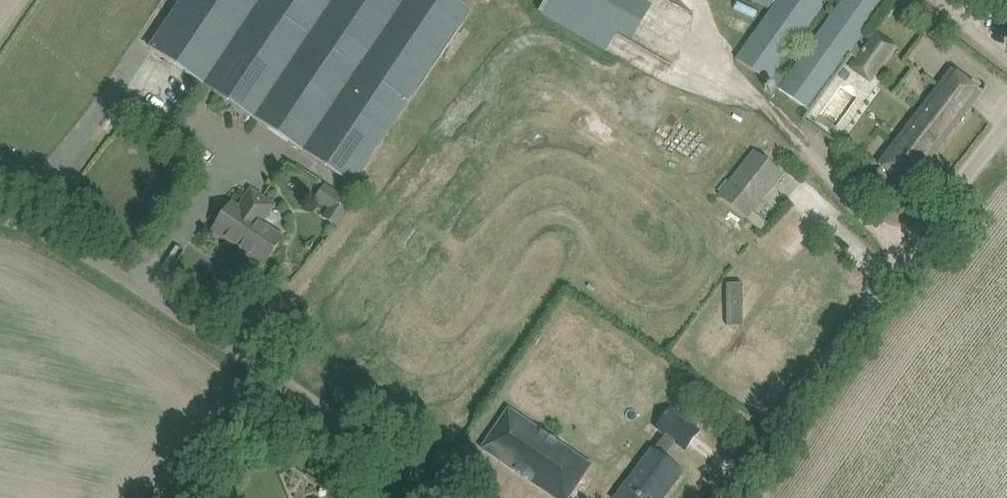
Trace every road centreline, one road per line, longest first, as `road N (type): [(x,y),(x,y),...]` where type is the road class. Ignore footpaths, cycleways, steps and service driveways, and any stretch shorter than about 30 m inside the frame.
road 1 (unclassified): [(438,497),(76,259),(0,219)]
road 2 (unclassified): [(722,497),(1006,121)]

